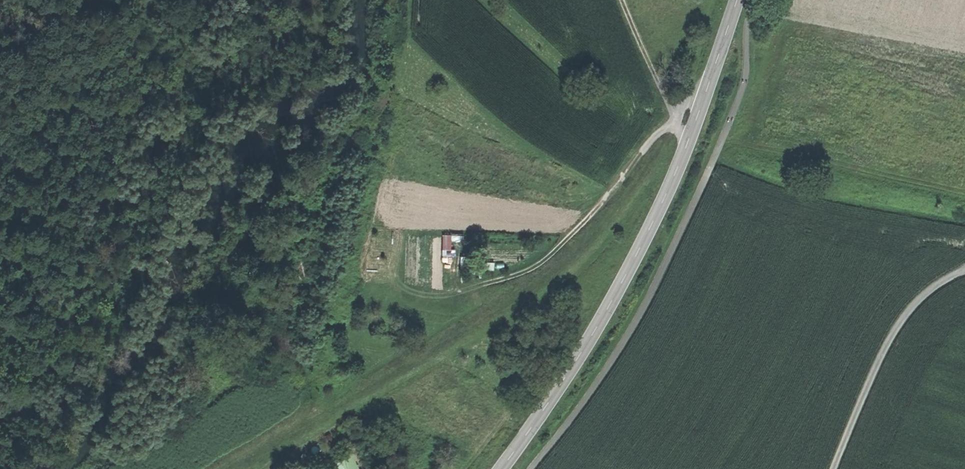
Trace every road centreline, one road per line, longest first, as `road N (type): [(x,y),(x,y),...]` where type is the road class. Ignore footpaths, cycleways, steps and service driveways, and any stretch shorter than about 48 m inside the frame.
road 1 (tertiary): [(500,468),(603,316),(657,214),(736,0)]
road 2 (track): [(623,0),(673,114),(536,266),(452,289)]
road 3 (track): [(834,468),(895,328),(936,281),(964,269)]

